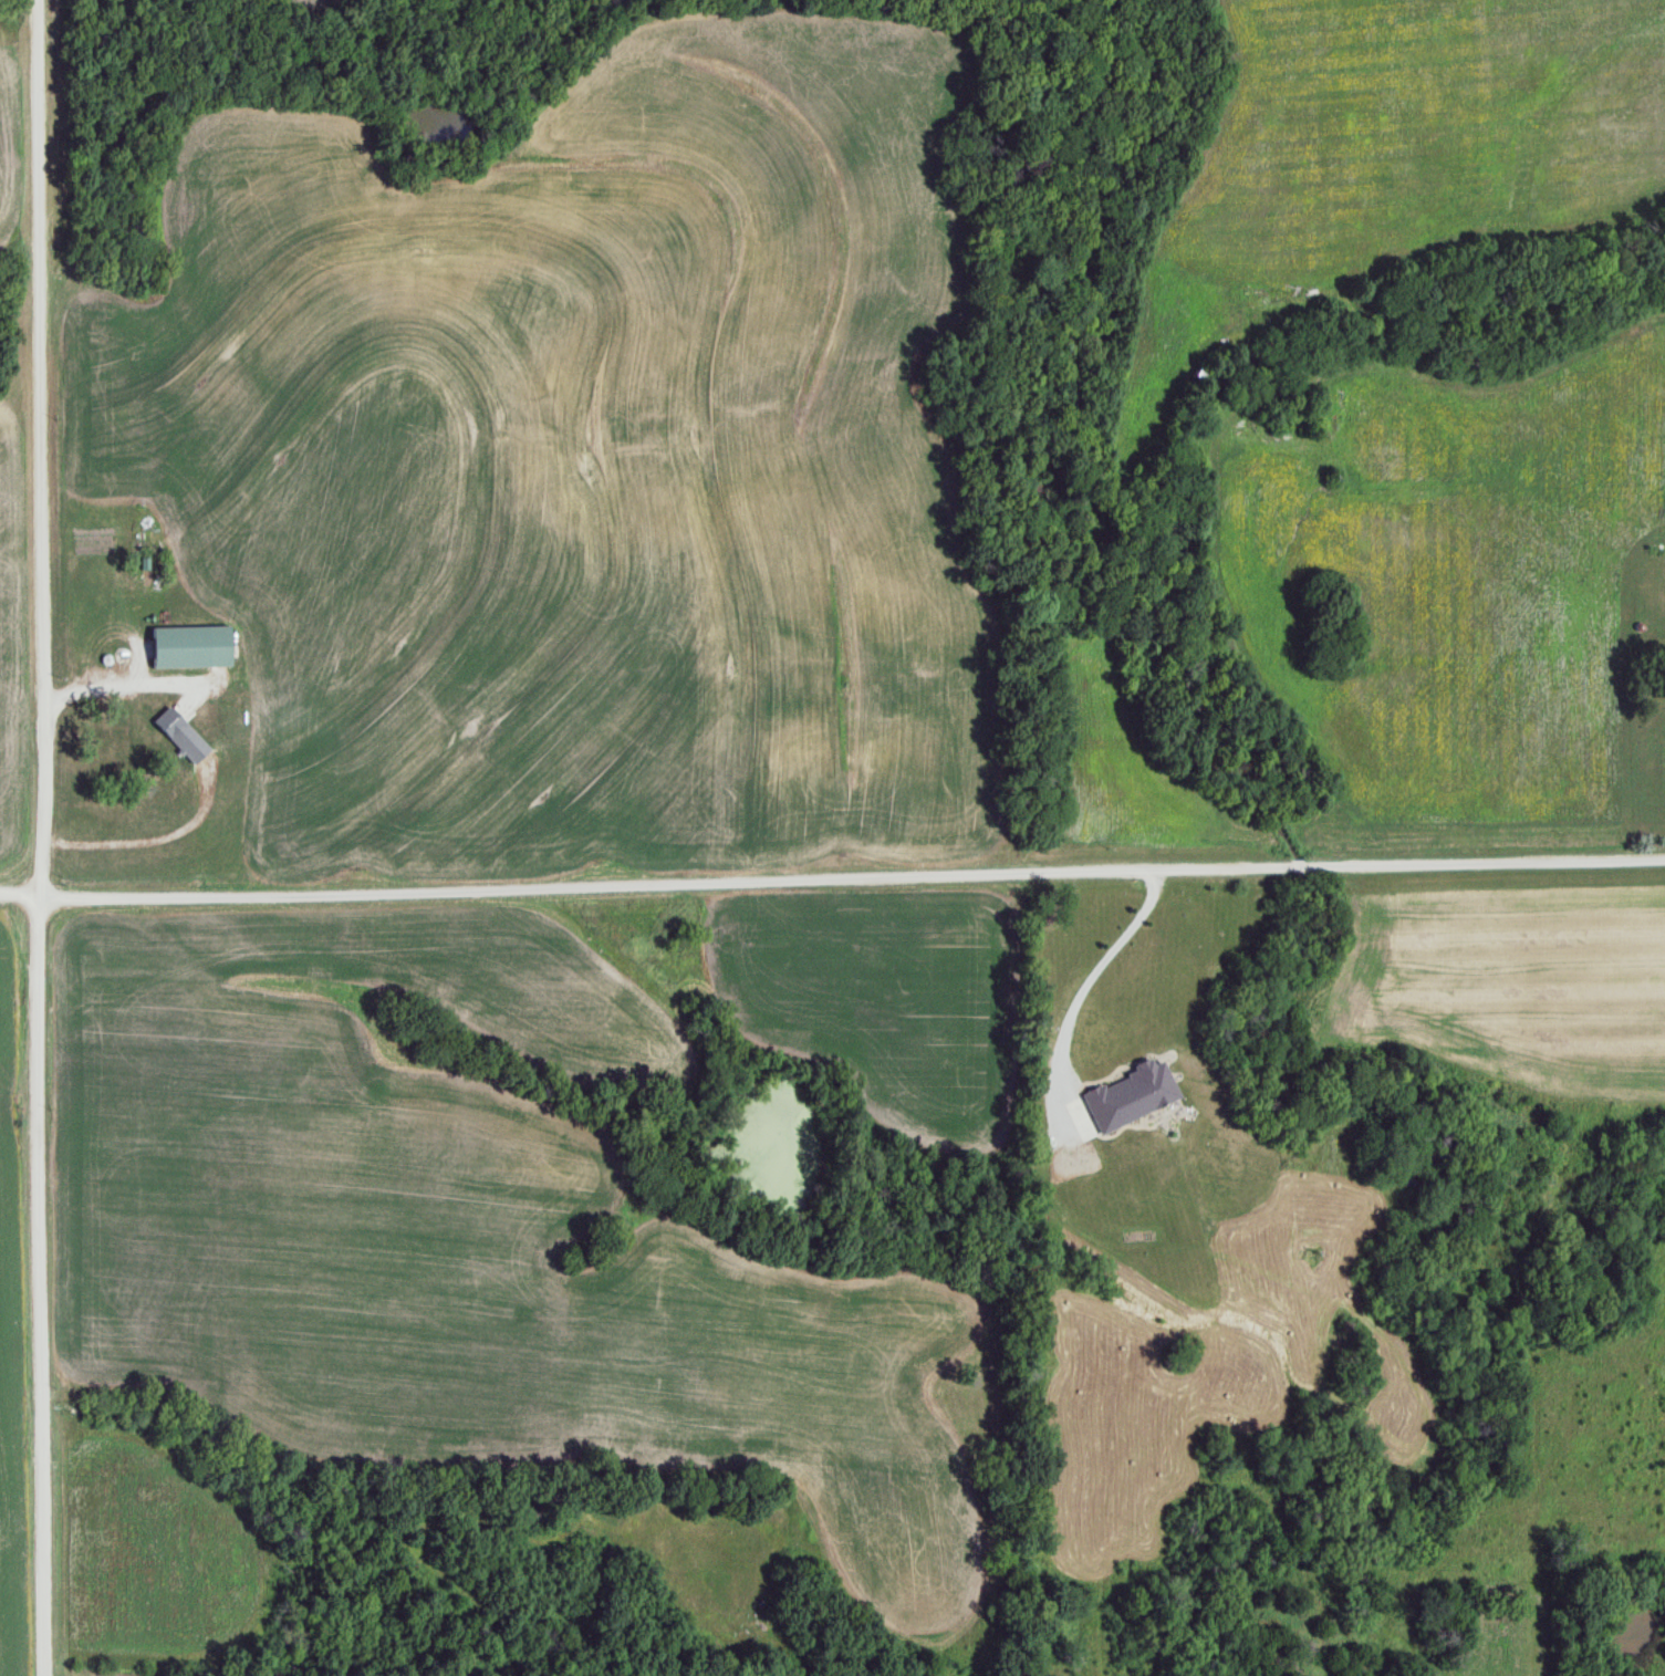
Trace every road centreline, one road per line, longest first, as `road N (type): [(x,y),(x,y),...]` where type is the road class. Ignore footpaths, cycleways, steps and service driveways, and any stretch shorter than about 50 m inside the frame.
road 1 (residential): [(46,1675),(39,976),(50,752),(39,0)]
road 2 (residential): [(0,891),(1664,857)]

